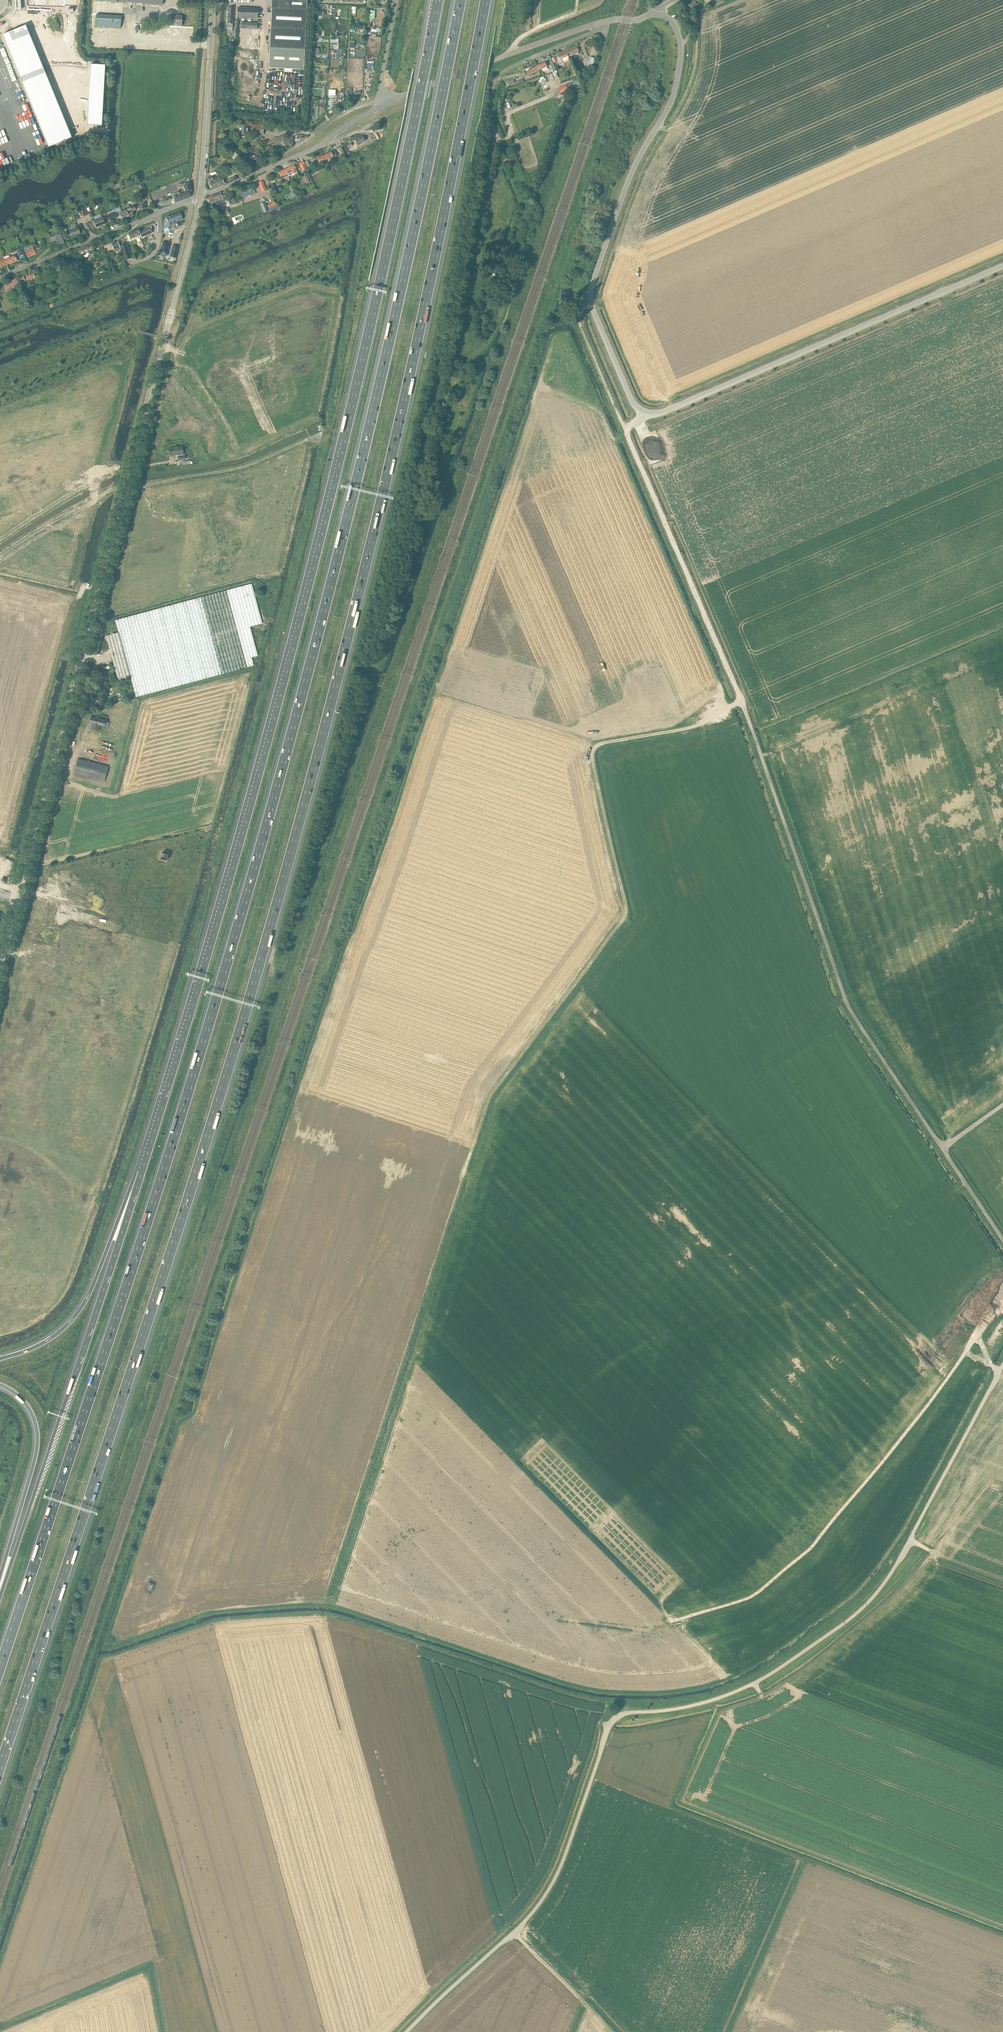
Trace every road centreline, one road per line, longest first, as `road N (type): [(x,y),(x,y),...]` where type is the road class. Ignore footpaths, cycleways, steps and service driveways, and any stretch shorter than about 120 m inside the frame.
road 1 (motorway): [(0,1768),(185,1207),(300,817),(407,386),(485,0)]
road 2 (track): [(0,1927),(543,303),(552,284),(589,293)]
road 3 (motorway): [(460,0),(380,380),(270,811),(154,1202),(0,1668)]
road 4 (motorway): [(438,0),(319,542),(139,1174)]
road 5 (track): [(943,1149),(849,1008),(742,701),(580,326),(581,311),(591,306)]
road 6 (unclassified): [(1002,266),(659,414),(641,413),(589,293),(627,184),(676,90),(680,38),(655,10)]
road 7 (track): [(456,1196),(496,1088),(624,919),(593,749),(689,728),(742,701)]
road 8 (track): [(670,1621),(749,1597),(810,1549),(929,1403),(1002,1287)]
road 9 (unclassified): [(86,638),(201,197)]
road 10 (motorway): [(139,1174),(0,1598)]
road 11 (unclassified): [(17,898),(86,638)]
road 12 (motorway): [(139,1174),(77,1314),(45,1341),(0,1359)]
road 13 (unclassified): [(383,106),(597,24)]
road 14 (unclassified): [(0,277),(201,197)]
road 15 (motorway): [(0,1385),(29,1409),(37,1441),(0,1577)]
road 16 (track): [(124,488),(242,468),(321,435)]
road 17 (unclassified): [(201,197),(214,0)]
road 18 (track): [(604,42),(549,207)]
road 19 (unclassified): [(17,898),(172,939)]
road 20 (track): [(259,173),(339,116),(380,99)]
road 21 (unclassified): [(201,197),(315,148)]

